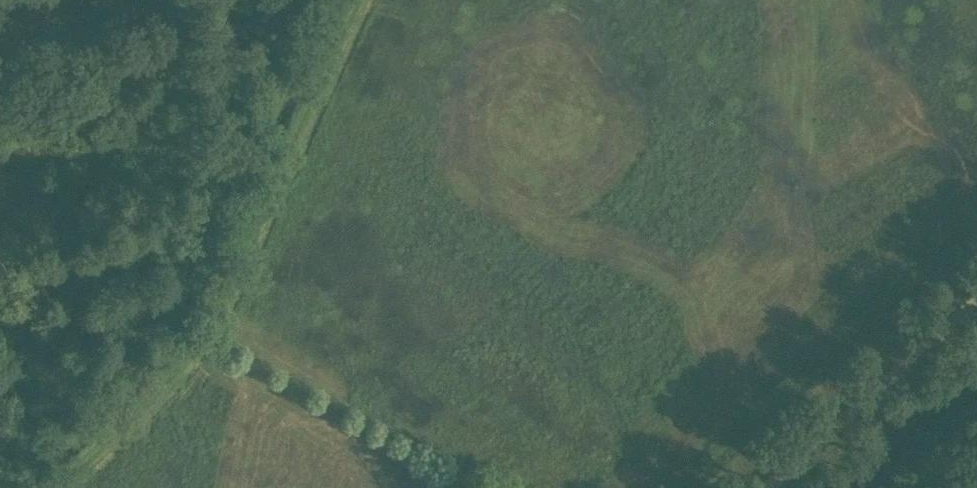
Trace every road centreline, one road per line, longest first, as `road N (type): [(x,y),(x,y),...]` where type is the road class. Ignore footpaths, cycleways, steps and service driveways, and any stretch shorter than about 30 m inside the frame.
road 1 (track): [(767,487),(976,297)]

